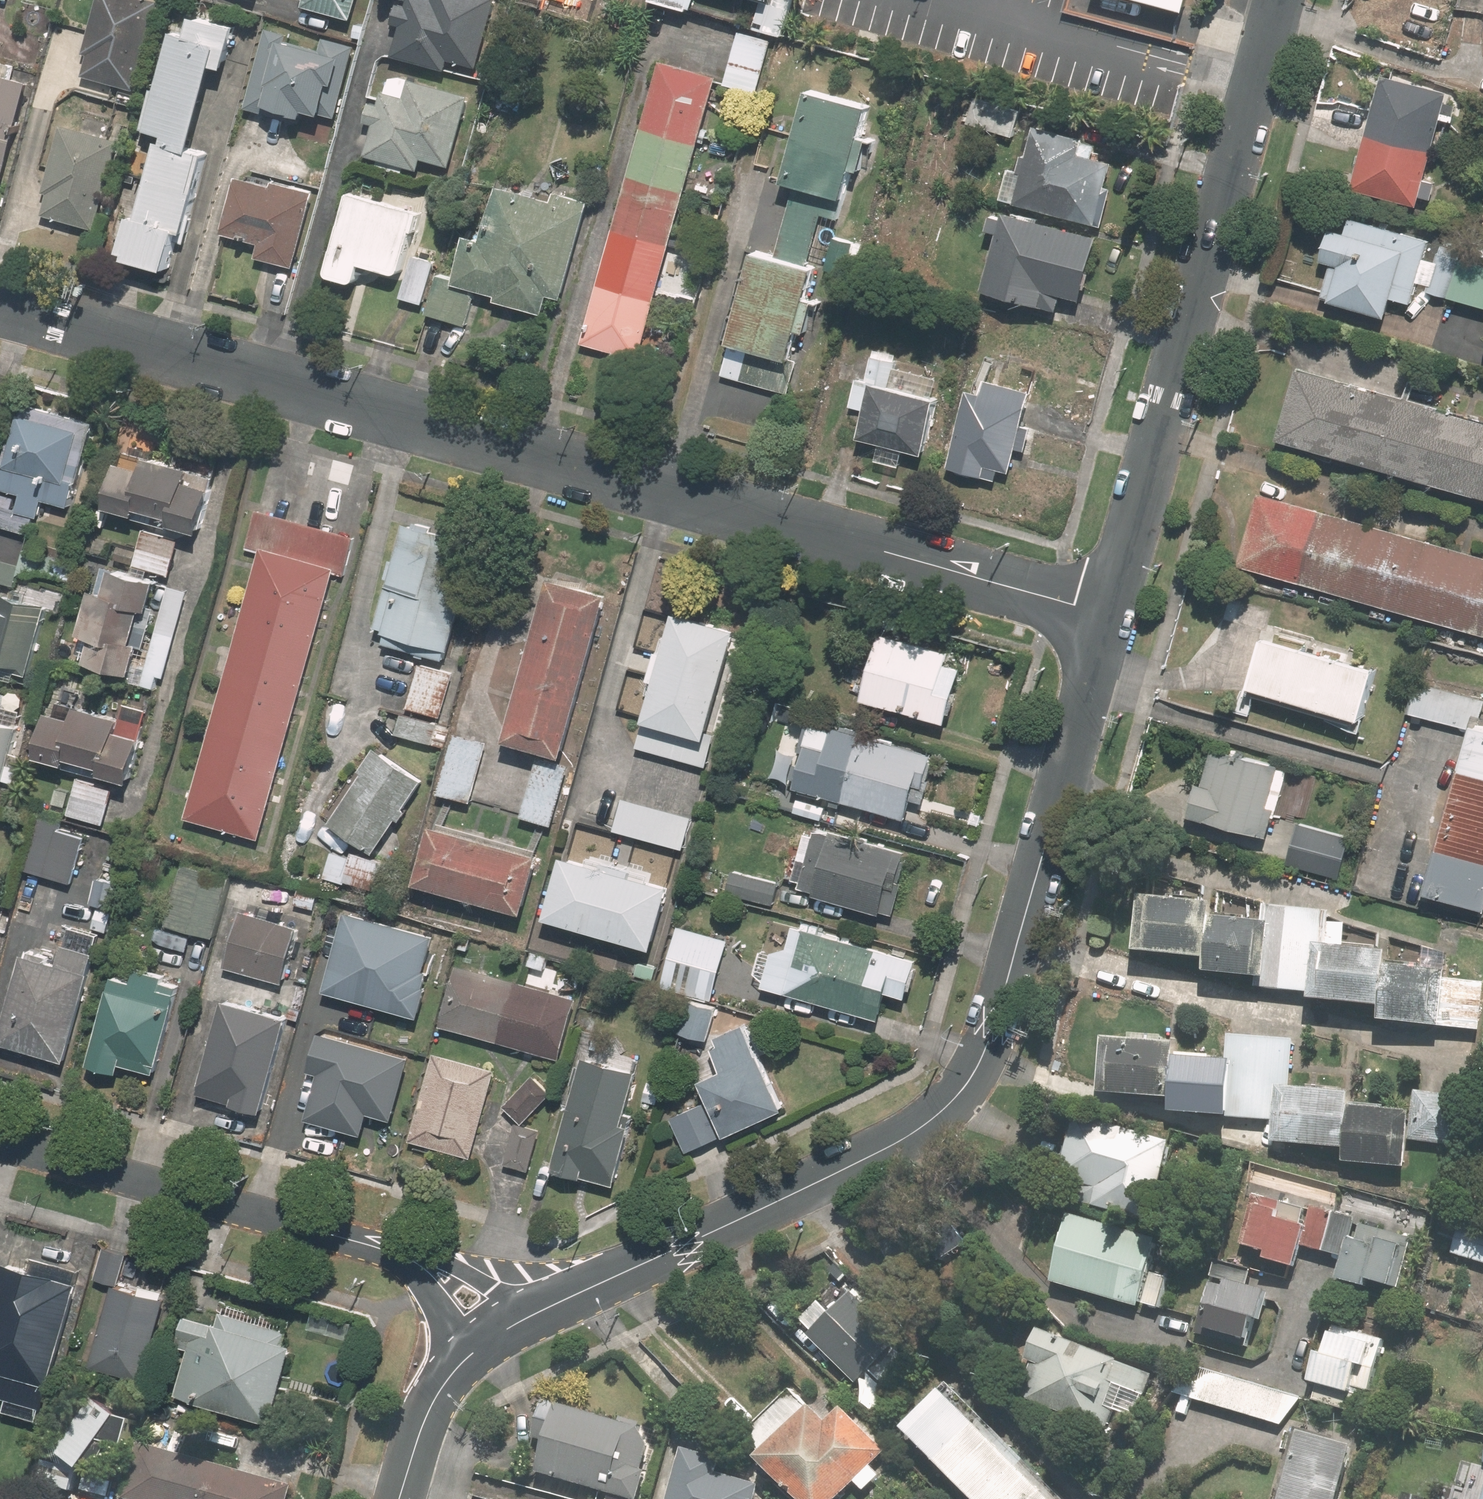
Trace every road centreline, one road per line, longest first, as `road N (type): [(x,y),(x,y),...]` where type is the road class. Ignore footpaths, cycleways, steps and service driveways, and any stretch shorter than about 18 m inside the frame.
road 1 (residential): [(0,305),(1102,612)]
road 2 (residential): [(500,1332),(886,1149),(941,1113),(996,1027),(1102,612)]
road 3 (residential): [(1102,612),(1276,0)]
road 4 (residential): [(500,1332),(440,1276),(386,1249),(0,1142)]
road 5 (residential): [(397,1498),(426,1408),(469,1353),(500,1332)]

